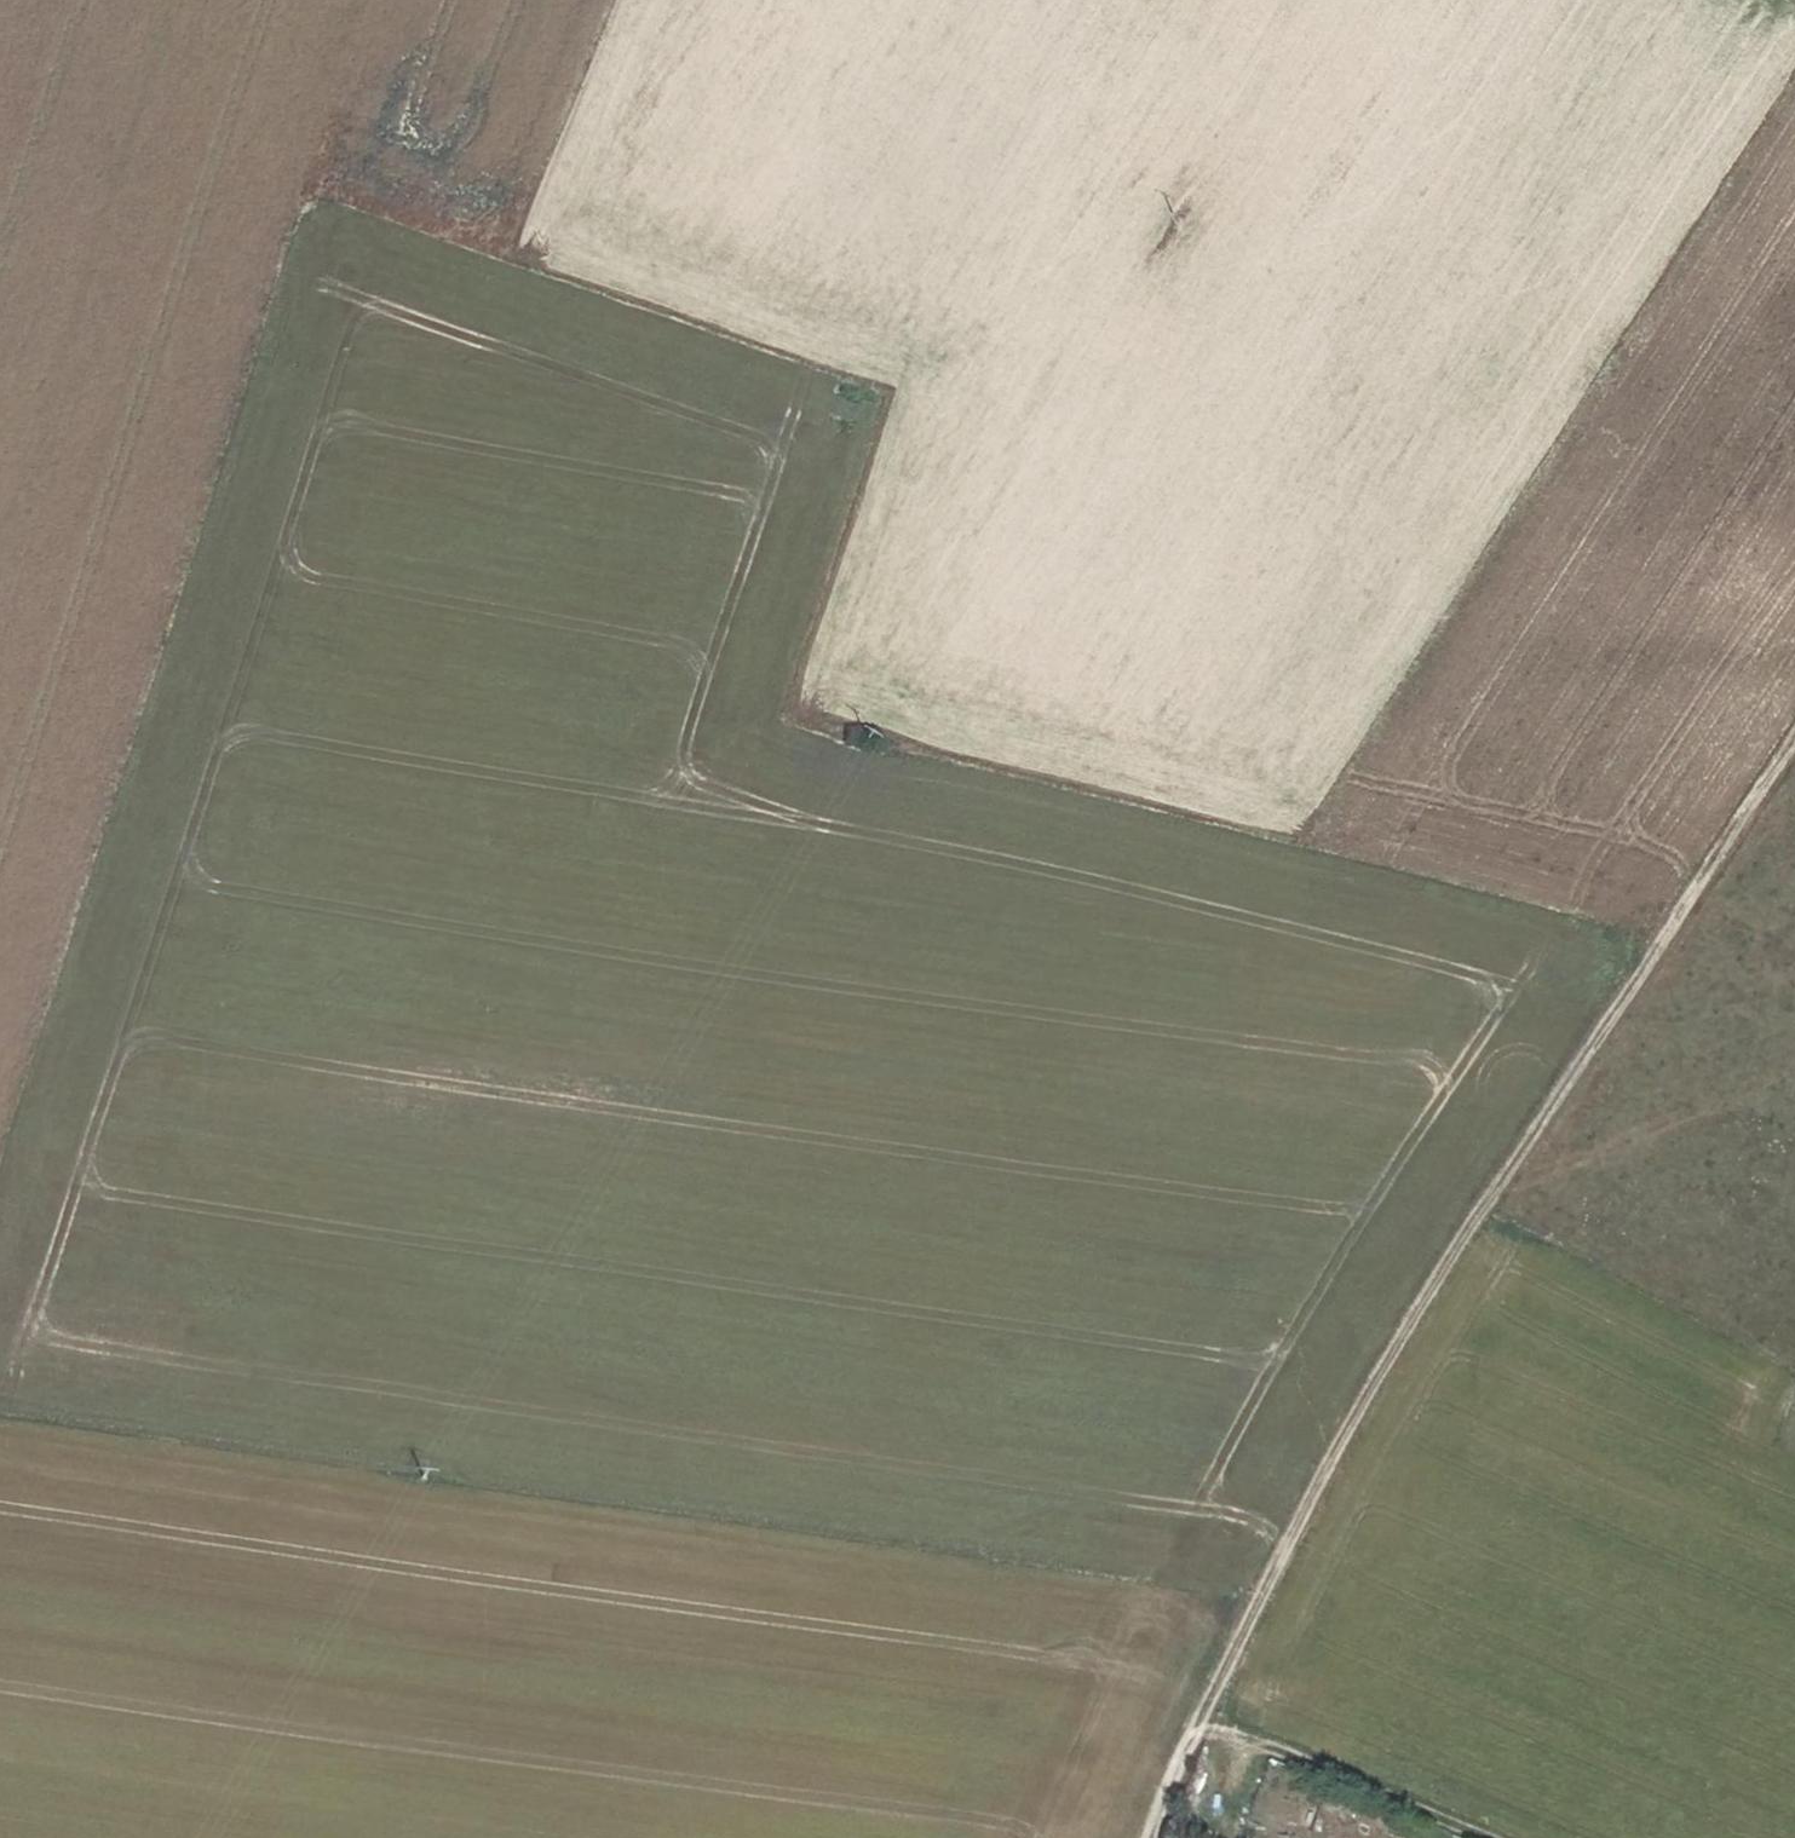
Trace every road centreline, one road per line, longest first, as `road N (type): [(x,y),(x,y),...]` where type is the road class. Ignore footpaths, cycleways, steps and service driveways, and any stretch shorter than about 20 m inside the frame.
road 1 (track): [(1794,737),(1338,1391),(1144,1837)]

